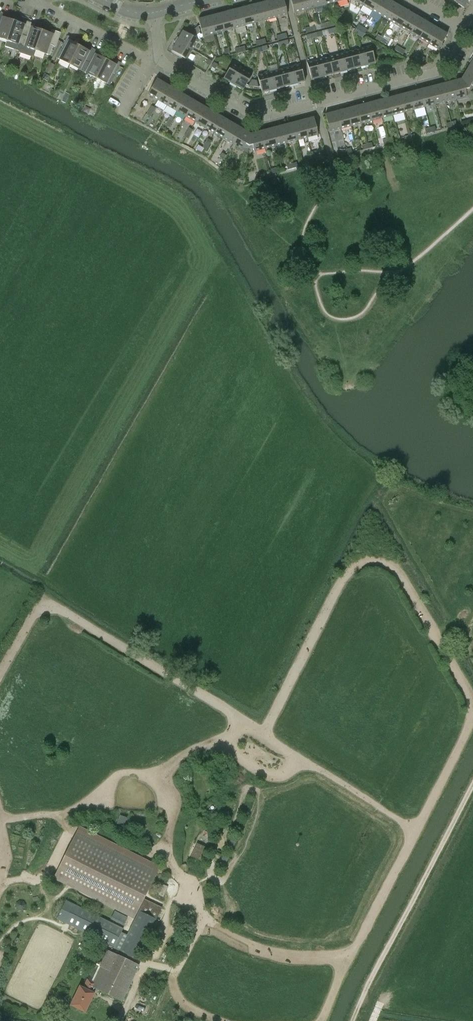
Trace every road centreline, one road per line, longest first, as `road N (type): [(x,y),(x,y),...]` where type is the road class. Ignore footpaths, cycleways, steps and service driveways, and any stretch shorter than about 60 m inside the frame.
road 1 (residential): [(160,62),(265,116),(438,71),(467,25)]

